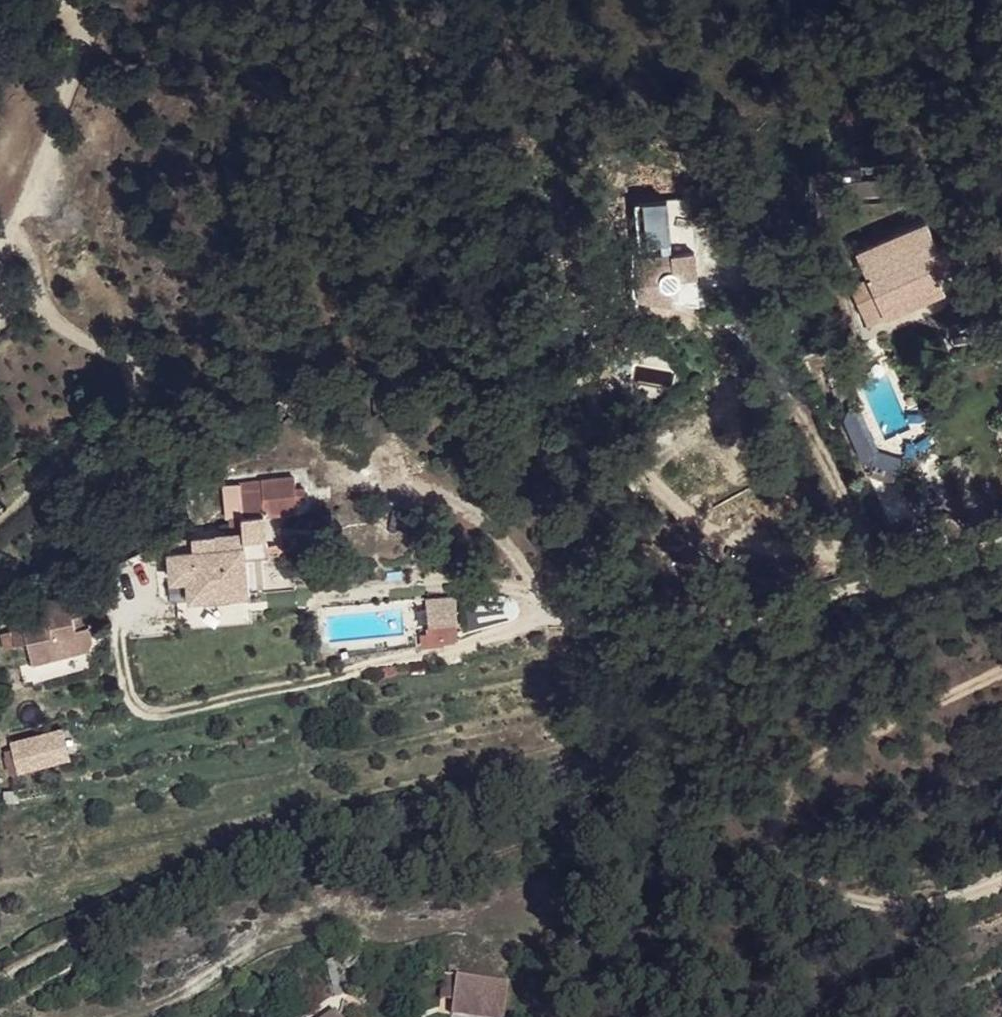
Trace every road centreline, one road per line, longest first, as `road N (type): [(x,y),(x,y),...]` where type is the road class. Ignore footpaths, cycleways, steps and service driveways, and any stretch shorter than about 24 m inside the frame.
road 1 (residential): [(647,658),(607,698),(601,743),(579,771),(372,818),(115,923),(0,986)]
road 2 (residential): [(647,658),(603,644),(565,615),(441,492),(264,432)]
road 3 (residential): [(0,531),(52,460),(122,424),(148,360),(99,351),(20,278)]
road 4 (residential): [(1001,537),(647,658)]

